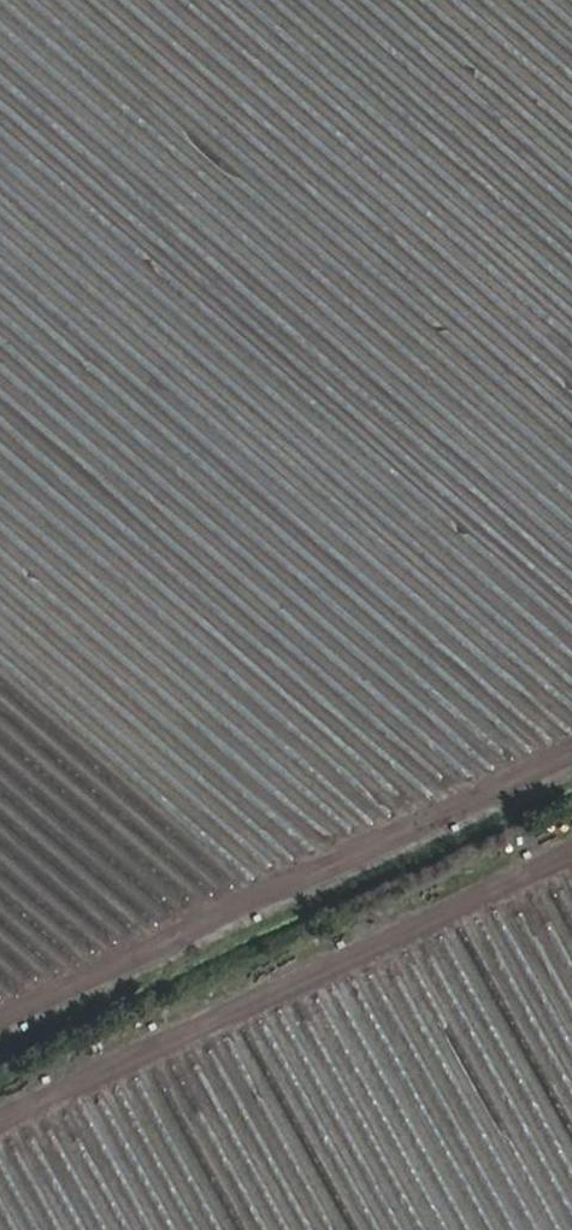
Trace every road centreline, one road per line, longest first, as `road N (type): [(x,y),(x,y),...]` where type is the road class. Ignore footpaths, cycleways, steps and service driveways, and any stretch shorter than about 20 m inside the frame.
road 1 (track): [(0,1015),(571,753)]

